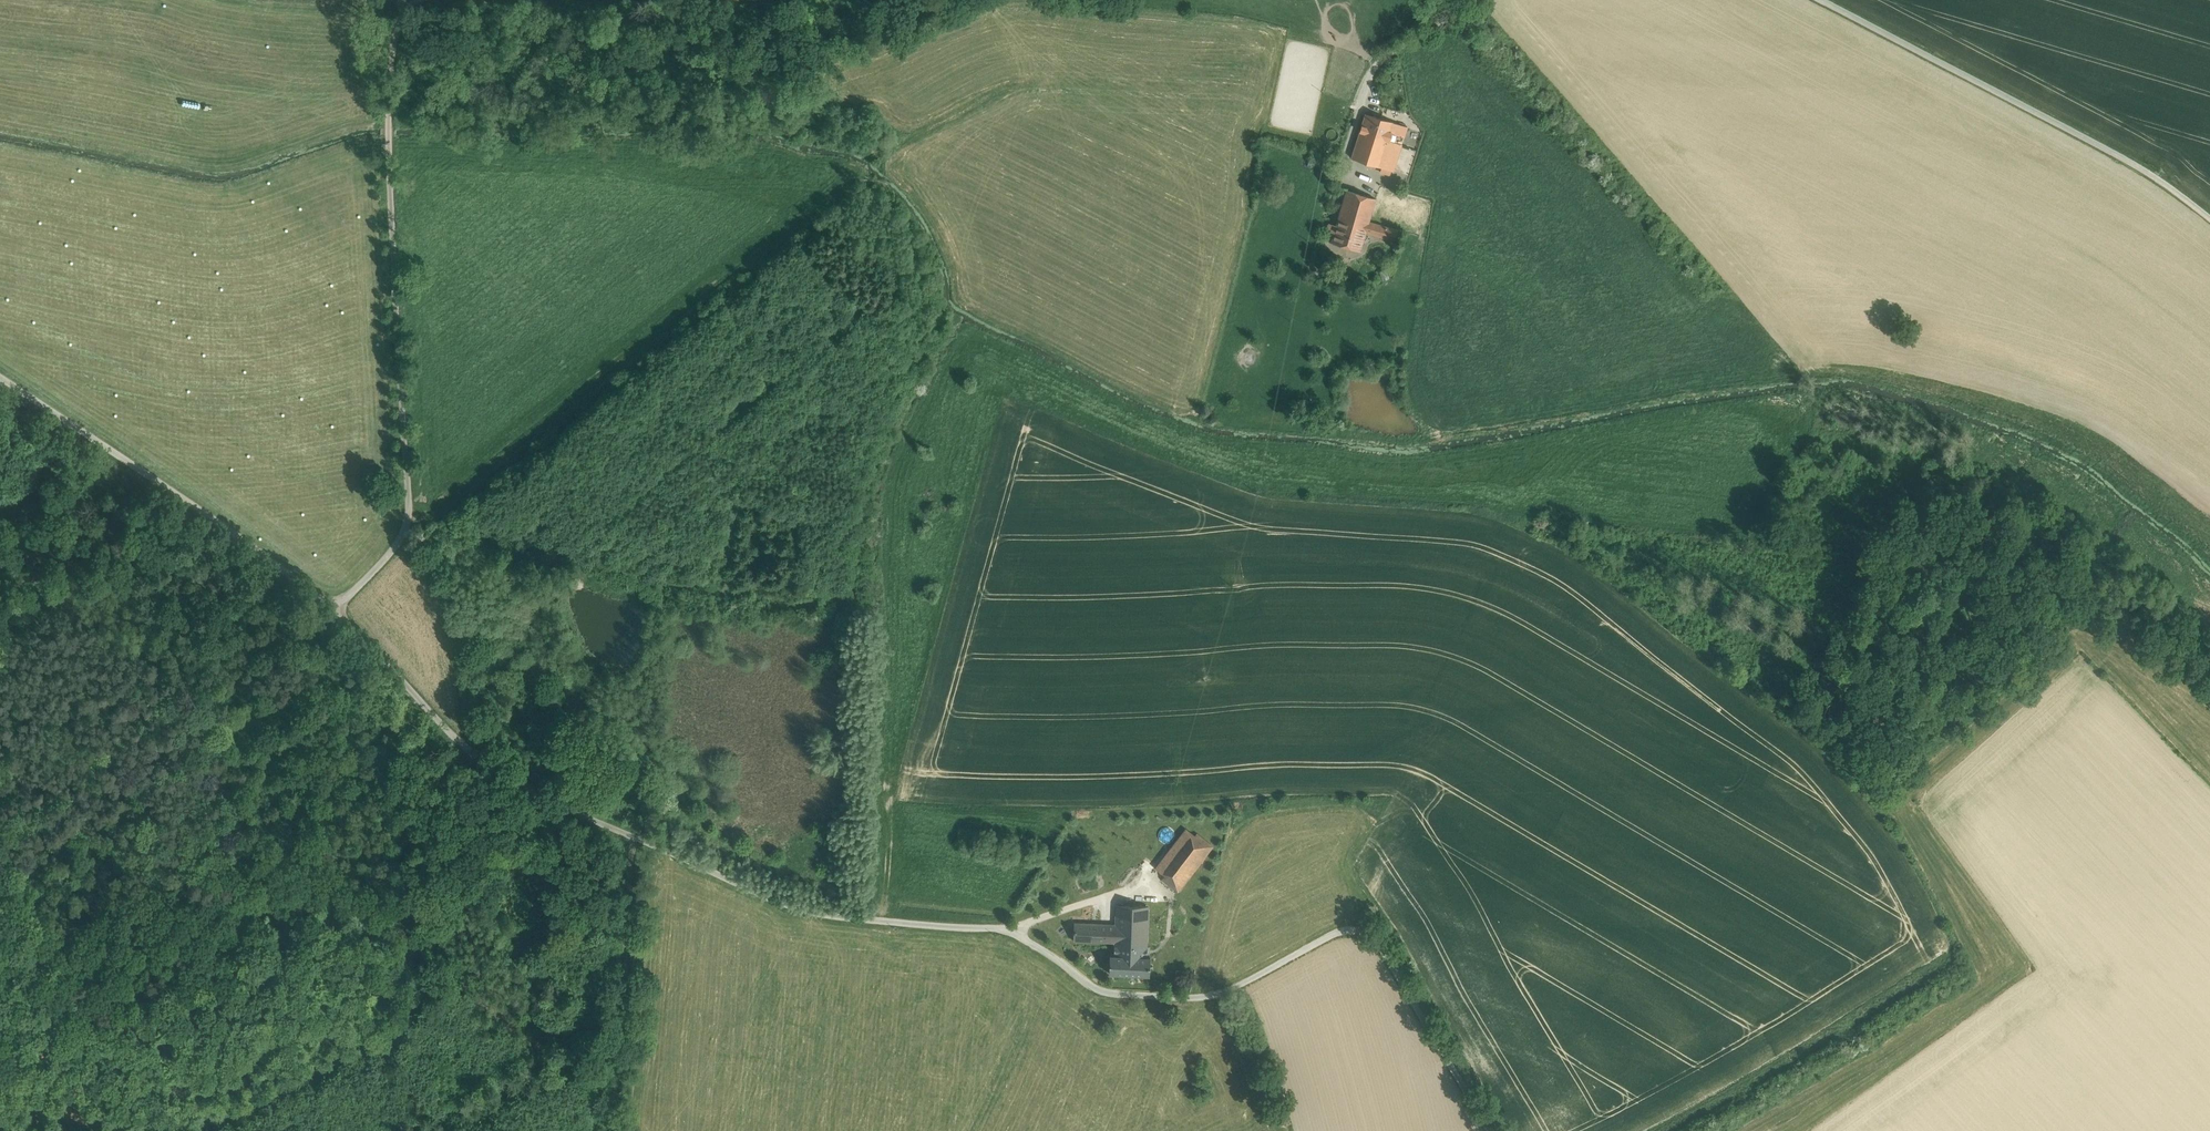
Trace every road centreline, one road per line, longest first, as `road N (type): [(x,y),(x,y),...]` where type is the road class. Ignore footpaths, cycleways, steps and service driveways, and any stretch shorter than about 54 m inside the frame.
road 1 (unclassified): [(1489,1130),(1384,953),(1335,931),(1221,995),(1184,999),(1094,992),(1009,933),(660,899),(448,731),(337,612)]
road 2 (unclassified): [(337,612),(410,521),(389,111),(402,20),(436,2),(524,0)]
road 3 (unclassified): [(2209,209),(2171,178),(1827,0)]
road 4 (unclassified): [(337,612),(288,565),(0,380)]
road 5 (track): [(1156,823),(1118,888),(1009,933)]

